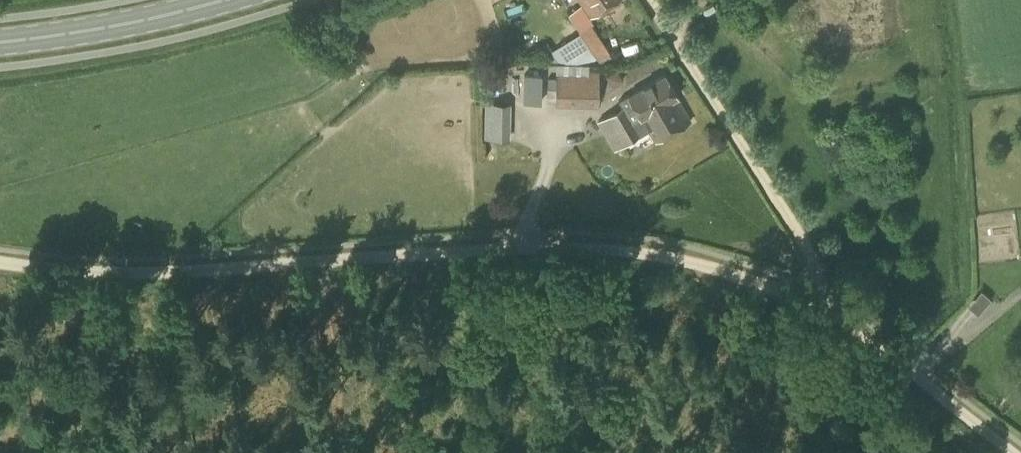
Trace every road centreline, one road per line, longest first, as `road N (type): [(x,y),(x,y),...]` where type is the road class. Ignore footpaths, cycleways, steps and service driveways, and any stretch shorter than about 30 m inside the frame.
road 1 (track): [(0,262),(164,274),(606,249),(673,258),(765,286),(853,324)]
road 2 (primary): [(0,42),(222,0)]
road 3 (track): [(853,324),(1020,452)]

